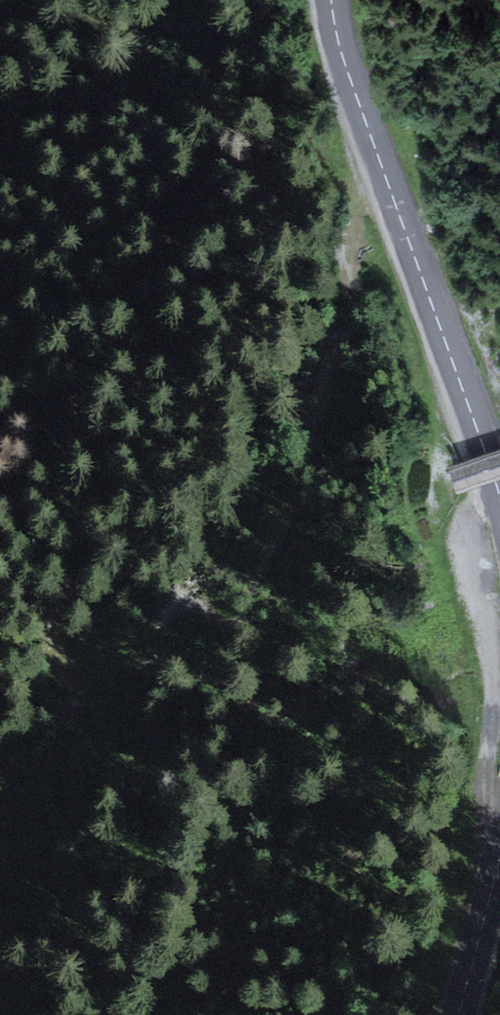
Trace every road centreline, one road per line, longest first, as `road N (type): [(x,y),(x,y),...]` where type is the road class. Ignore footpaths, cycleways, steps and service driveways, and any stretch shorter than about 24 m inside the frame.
road 1 (secondary): [(499,498),(344,56),(333,0)]
road 2 (track): [(256,619),(323,449),(352,211),(391,191)]
road 3 (secondary): [(460,1014),(499,851)]

